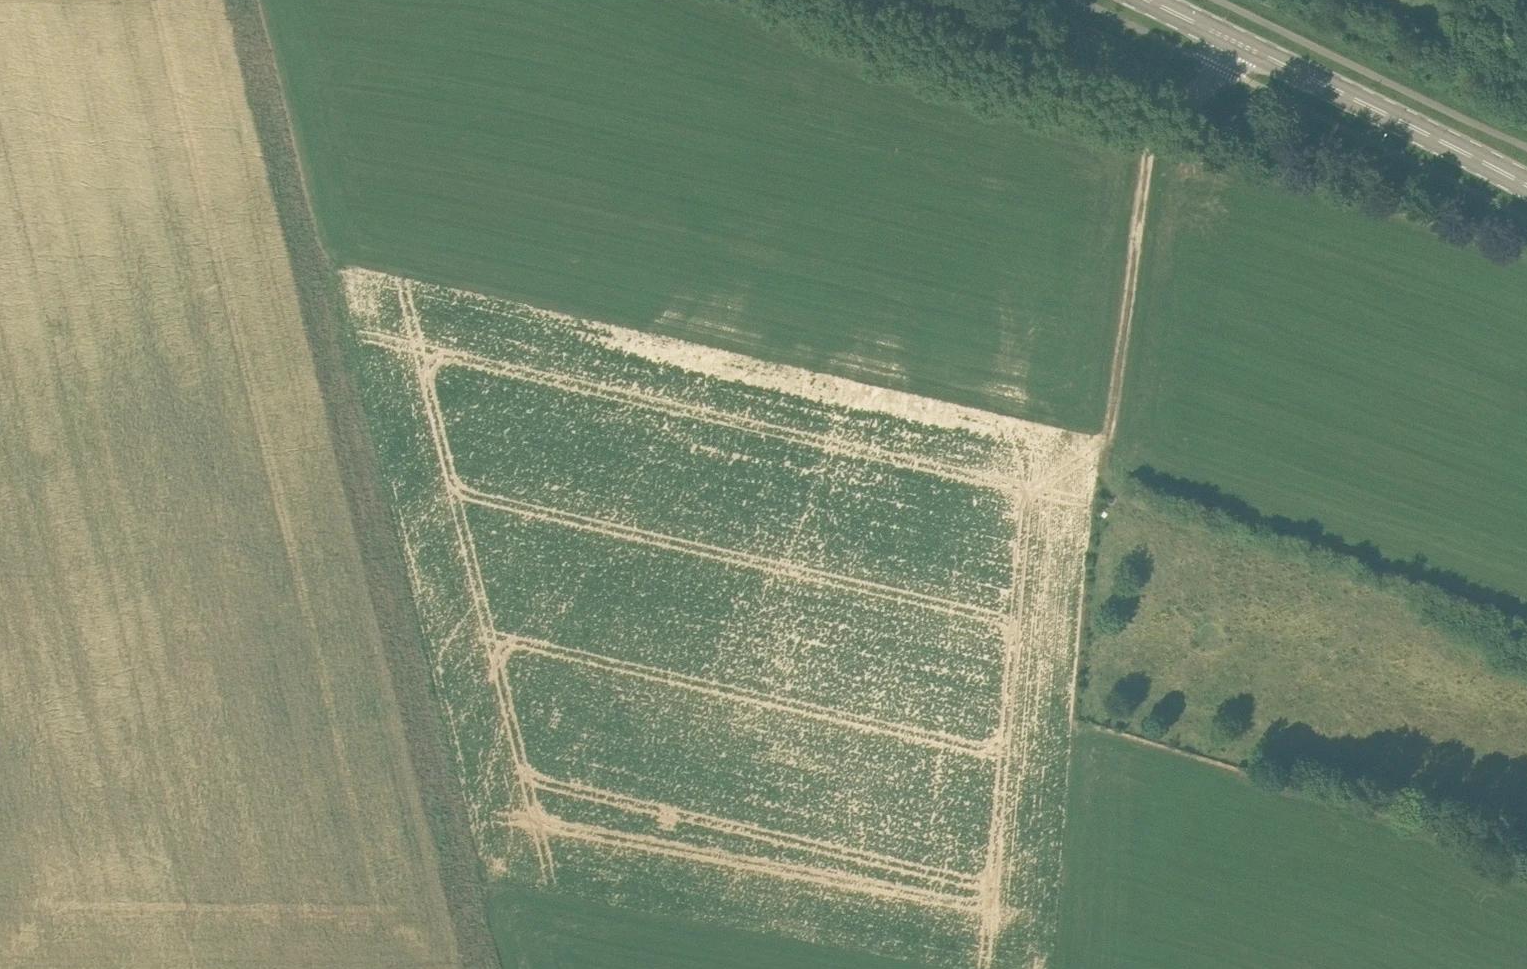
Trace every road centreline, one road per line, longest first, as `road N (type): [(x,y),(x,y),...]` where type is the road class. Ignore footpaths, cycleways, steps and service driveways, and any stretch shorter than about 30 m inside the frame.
road 1 (track): [(1178,563),(1109,481),(1103,462),(1156,104)]
road 2 (secondary): [(1526,188),(1144,0)]

